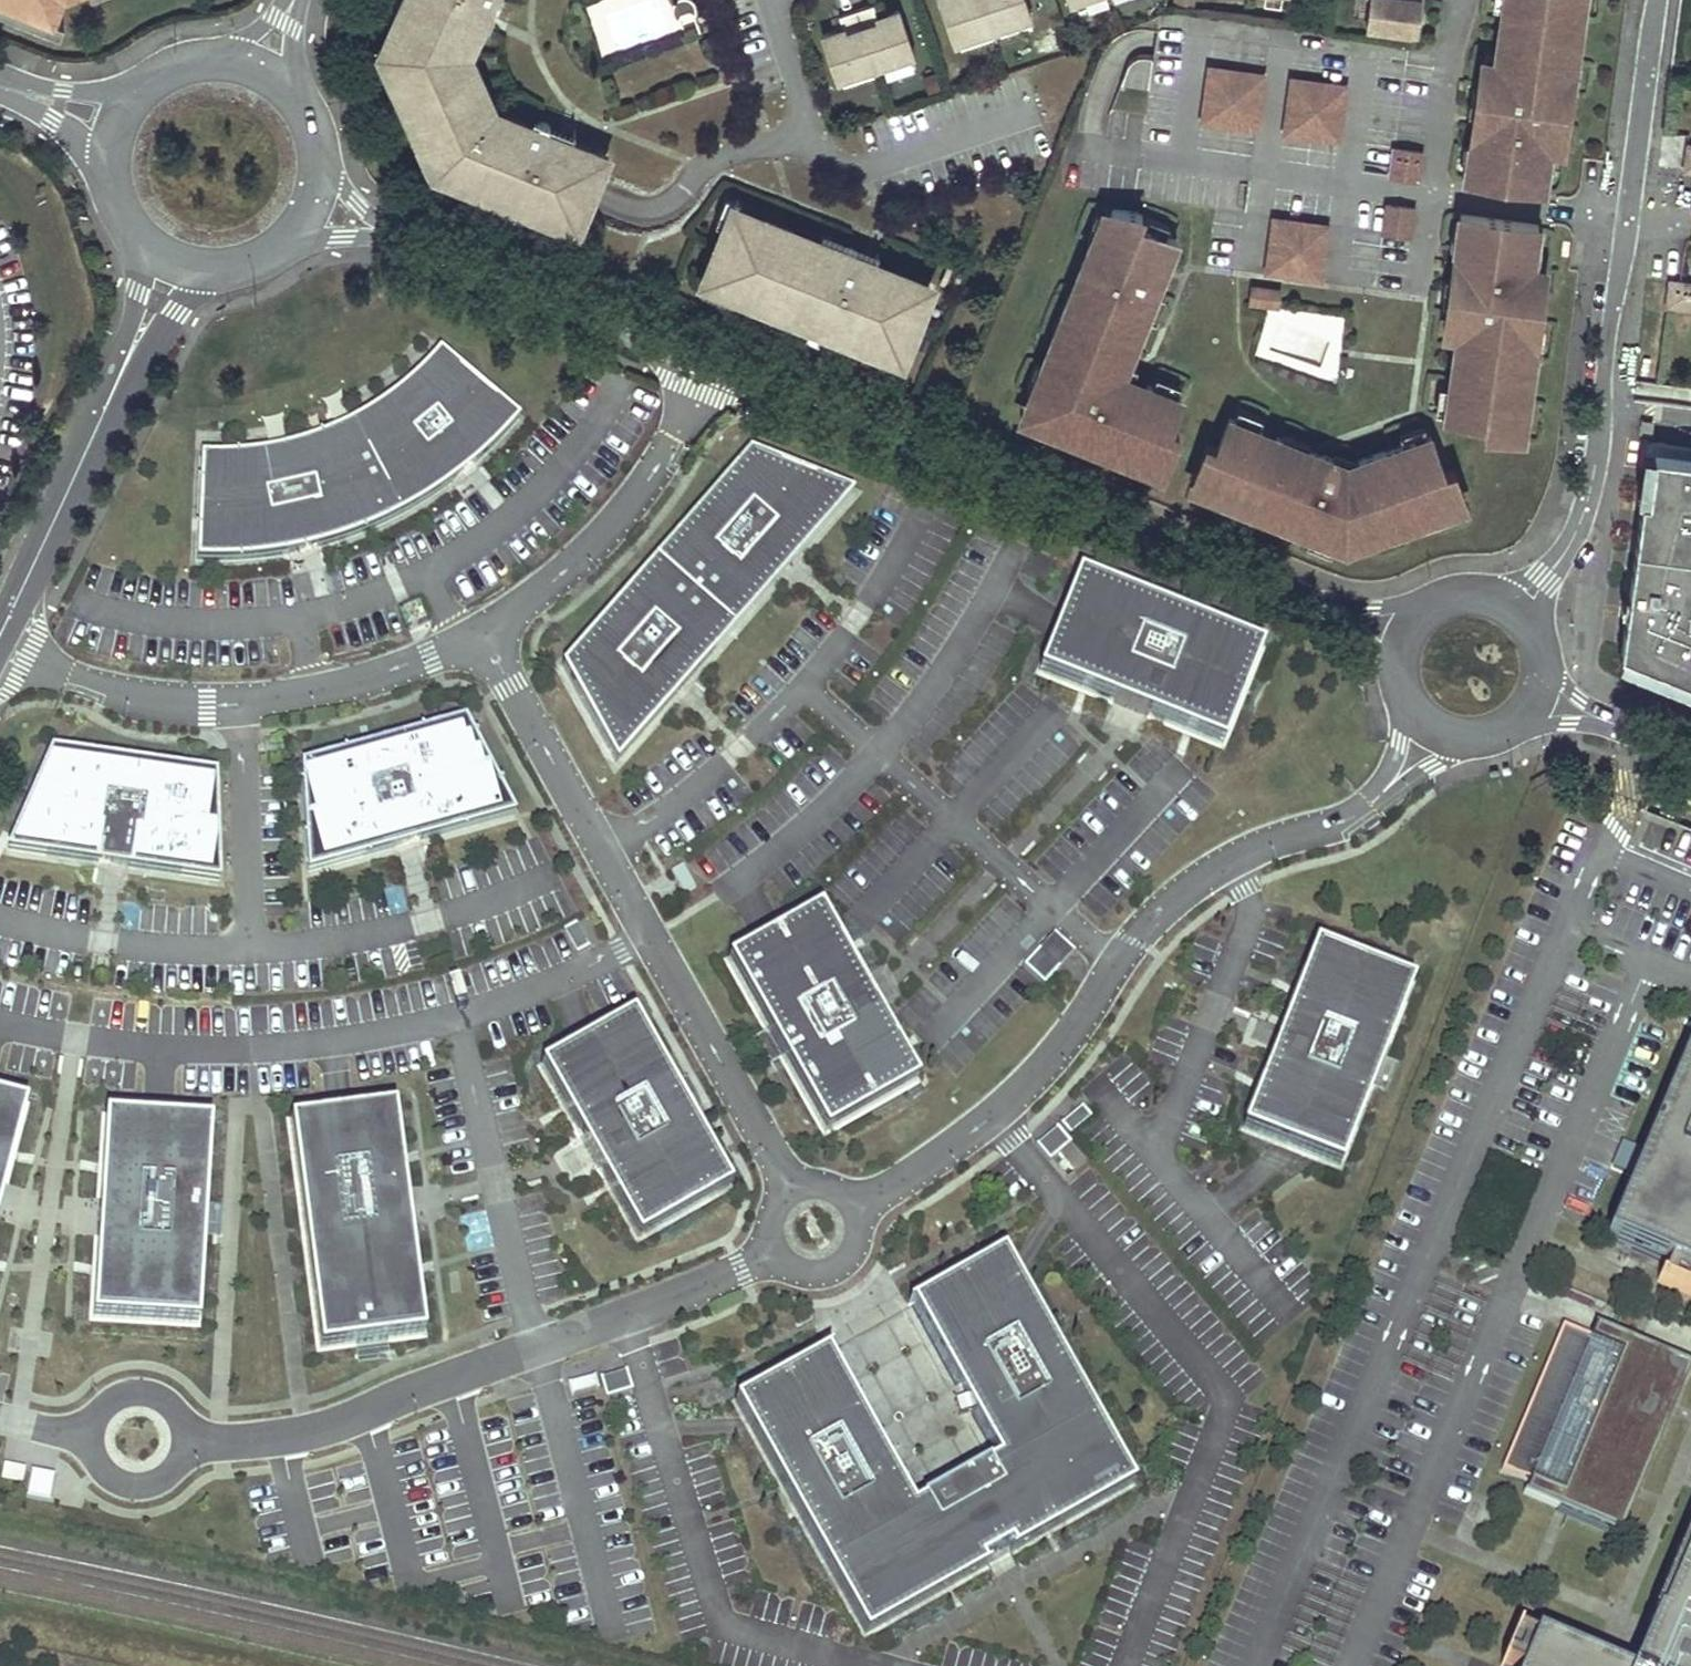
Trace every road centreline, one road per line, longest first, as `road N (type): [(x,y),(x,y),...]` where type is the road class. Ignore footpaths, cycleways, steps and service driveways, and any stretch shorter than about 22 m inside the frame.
road 1 (residential): [(1443,732),(1357,814),(1230,860),(1154,911),(1059,1053),(995,1118),(853,1210)]
road 2 (residential): [(705,364),(1341,614)]
road 3 (residential): [(792,1189),(485,633)]
road 4 (residential): [(774,1253),(332,1428),(238,1443),(186,1438)]
road 5 (residential): [(1658,0),(1595,473),(1580,522),(1547,575)]
road 6 (residential): [(485,633),(311,691),(237,702),(137,696),(0,646)]
road 7 (residential): [(485,633),(571,567),(640,494),(705,364)]
road 8 (residential): [(399,240),(705,364)]
road 9 (residential): [(0,632),(112,395)]
road 10 (residential): [(186,1438),(174,1408),(145,1392),(115,1397),(94,1418),(90,1448),(104,1475),(132,1488),(164,1480)]
road 11 (residential): [(112,395),(188,294),(248,264)]
road 12 (residential): [(128,215),(143,284),(112,395)]
road 13 (residential): [(310,121),(291,95),(257,72),(187,69)]
road 14 (residential): [(128,215),(169,255),(221,268),(248,264)]
road 15 (residential): [(774,1253),(804,1273),(834,1269),(854,1245),(853,1210)]
road 16 (unclassified): [(121,132),(0,83)]
road 17 (residential): [(286,0),(249,40),(187,69)]
road 18 (residential): [(310,121),(297,66),(301,0)]

